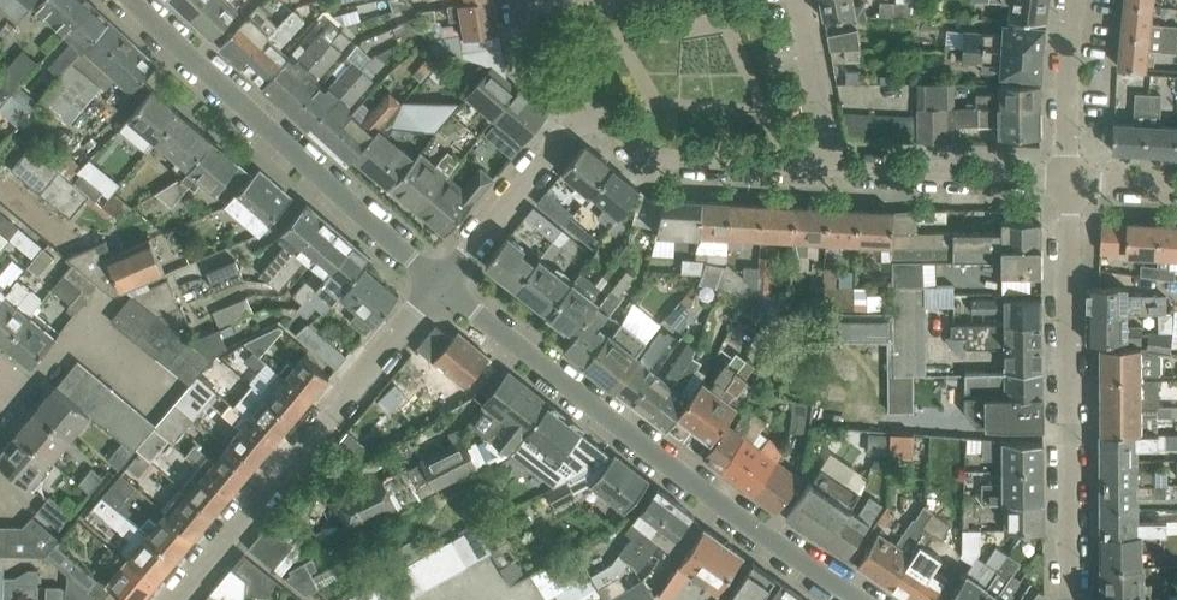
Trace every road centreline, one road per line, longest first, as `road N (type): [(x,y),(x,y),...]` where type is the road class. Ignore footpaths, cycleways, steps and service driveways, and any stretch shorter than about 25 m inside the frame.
road 1 (unclassified): [(440,281),(716,501),(863,599)]
road 2 (unclassified): [(128,0),(440,281)]
road 3 (residential): [(1073,599),(1069,181)]
road 4 (residential): [(173,599),(440,281)]
road 5 (residential): [(833,170),(669,162),(644,154),(586,108)]
road 6 (residential): [(1069,181),(833,170)]
road 7 (residential): [(440,281),(586,108)]
road 8 (residential): [(172,401),(82,327),(37,378),(0,386)]
road 9 (residential): [(1069,181),(1079,0)]
road 10 (residential): [(833,170),(802,0)]
road 11 (residential): [(586,108),(541,73),(520,6)]

